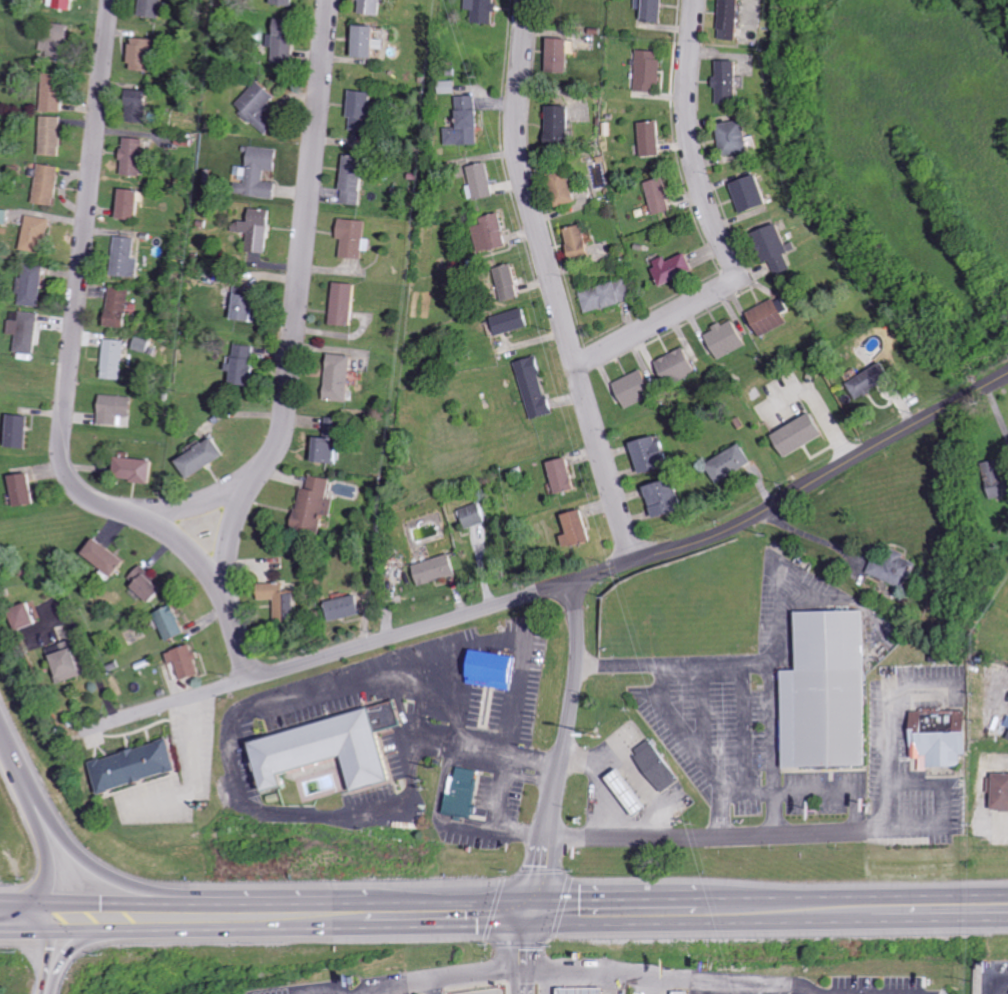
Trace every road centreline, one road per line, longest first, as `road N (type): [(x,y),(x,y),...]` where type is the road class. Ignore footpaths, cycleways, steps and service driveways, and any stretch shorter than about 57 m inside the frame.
road 1 (residential): [(1007,372),(718,534),(83,733)]
road 2 (residential): [(250,681),(226,598),(205,564),(164,530),(82,490),(64,463),(113,0)]
road 3 (trunk): [(280,917),(1007,907)]
road 4 (residential): [(128,513),(160,514),(229,487),(261,463),(280,428),(329,0)]
road 5 (residential): [(526,0),(514,128),(520,174),(631,563)]
road 6 (residential): [(574,367),(683,310),(733,272),(690,152),(685,84),(694,0)]
road 7 (motorway): [(280,917),(141,888),(97,868),(62,835),(0,727)]
road 8 (residential): [(523,914),(546,843),(577,666),(571,582)]
road 9 (residential): [(547,836),(867,831)]
road 10 (trunk): [(0,916),(280,917)]
road 11 (motorway): [(25,917),(41,891),(45,859),(0,739)]
road 12 (residential): [(261,463),(229,535),(226,598)]
road 13 (motorway): [(53,993),(80,944),(142,916)]

